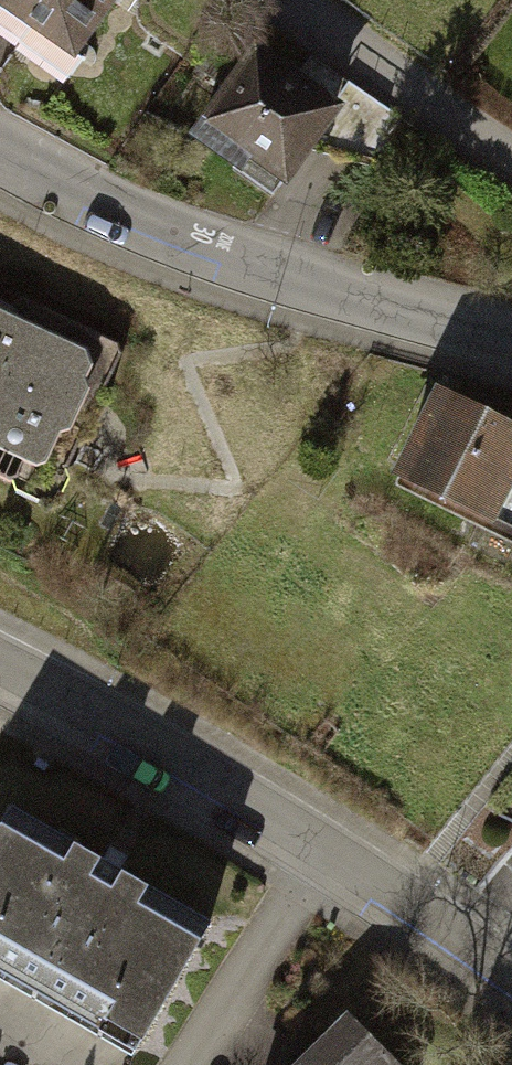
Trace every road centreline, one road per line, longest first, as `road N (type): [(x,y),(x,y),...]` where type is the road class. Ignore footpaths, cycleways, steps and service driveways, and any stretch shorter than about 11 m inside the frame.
road 1 (residential): [(511,339),(200,247),(0,153)]
road 2 (residential): [(331,863),(0,676)]
road 3 (residential): [(274,0),(511,158)]
road 4 (residential): [(331,863),(201,1064)]
road 5 (residential): [(511,978),(331,863)]

